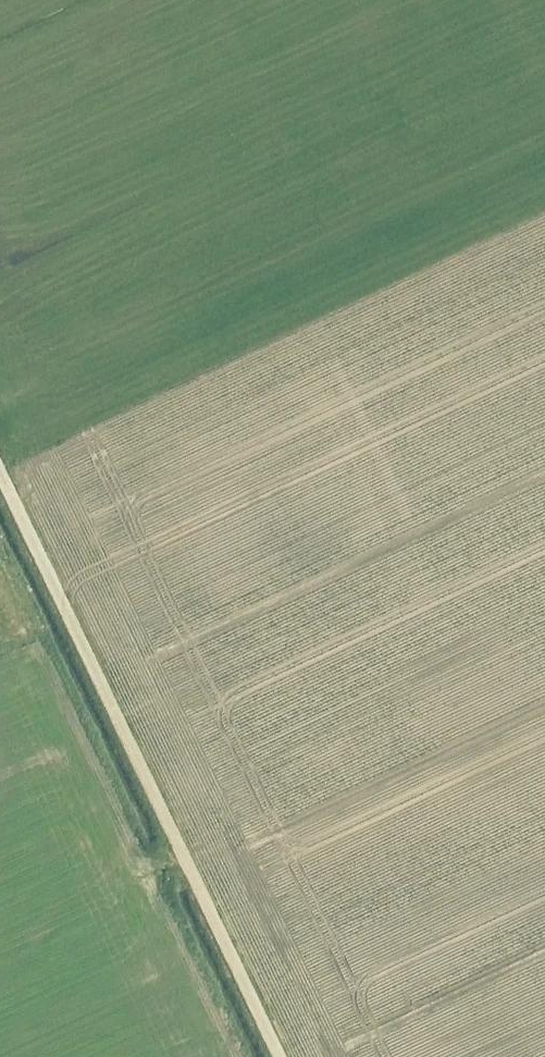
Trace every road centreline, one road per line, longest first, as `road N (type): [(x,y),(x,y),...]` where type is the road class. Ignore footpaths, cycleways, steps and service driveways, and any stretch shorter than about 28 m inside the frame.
road 1 (track): [(280,1056),(0,469)]

